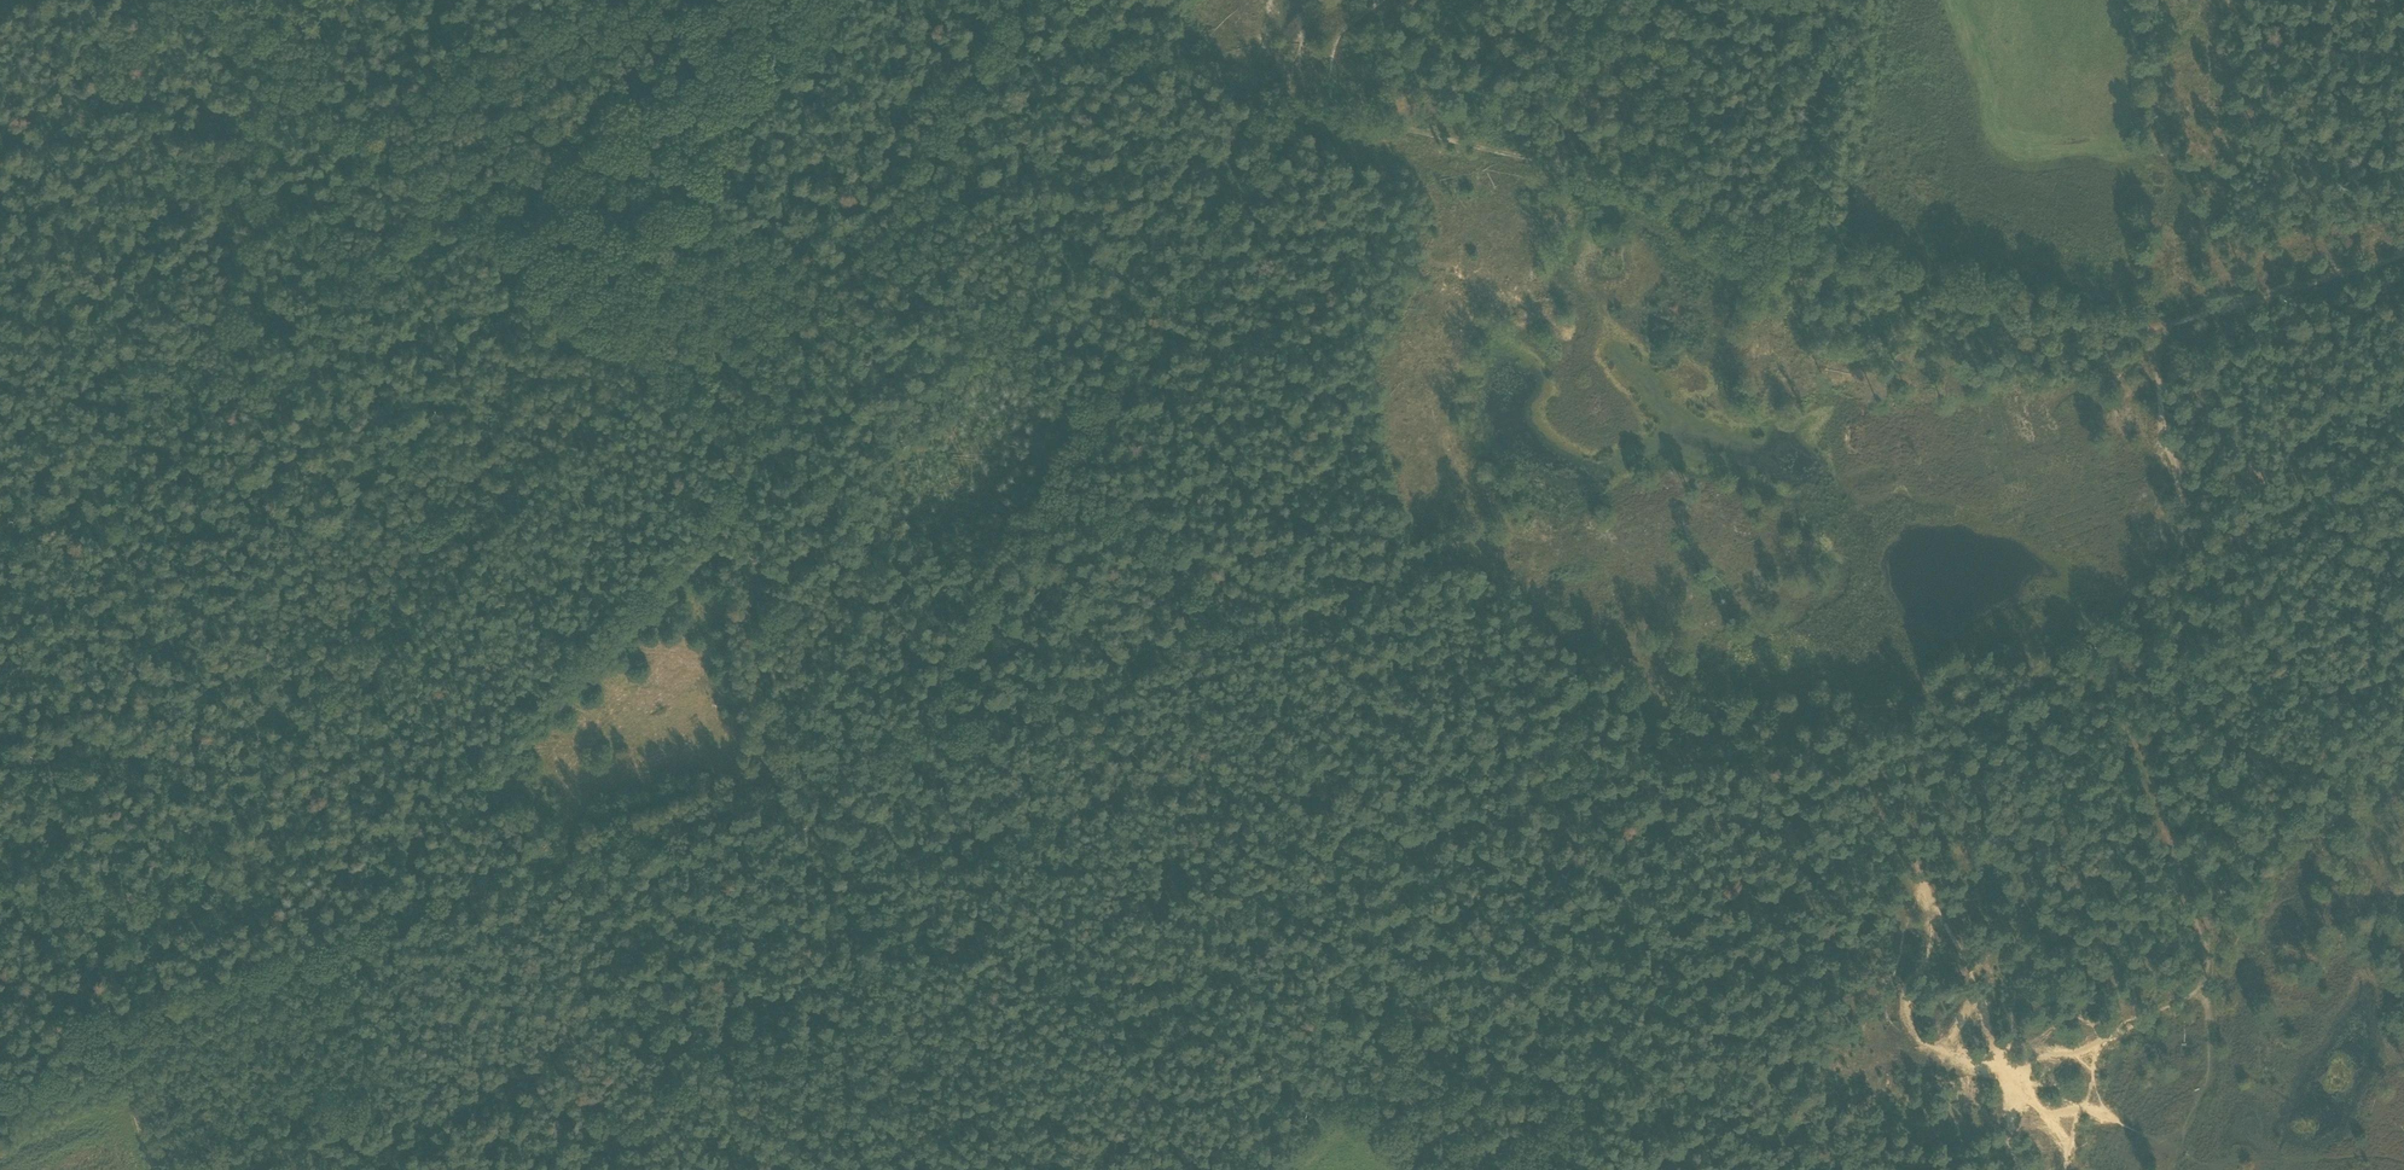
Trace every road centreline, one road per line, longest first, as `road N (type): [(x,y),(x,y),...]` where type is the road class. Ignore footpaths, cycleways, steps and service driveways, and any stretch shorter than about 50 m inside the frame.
road 1 (track): [(0,886),(129,898),(152,908),(110,998),(158,1169)]
road 2 (track): [(2403,753),(2314,827),(2185,907)]
road 3 (track): [(2155,331),(2403,255)]
road 4 (track): [(0,194),(165,0)]

